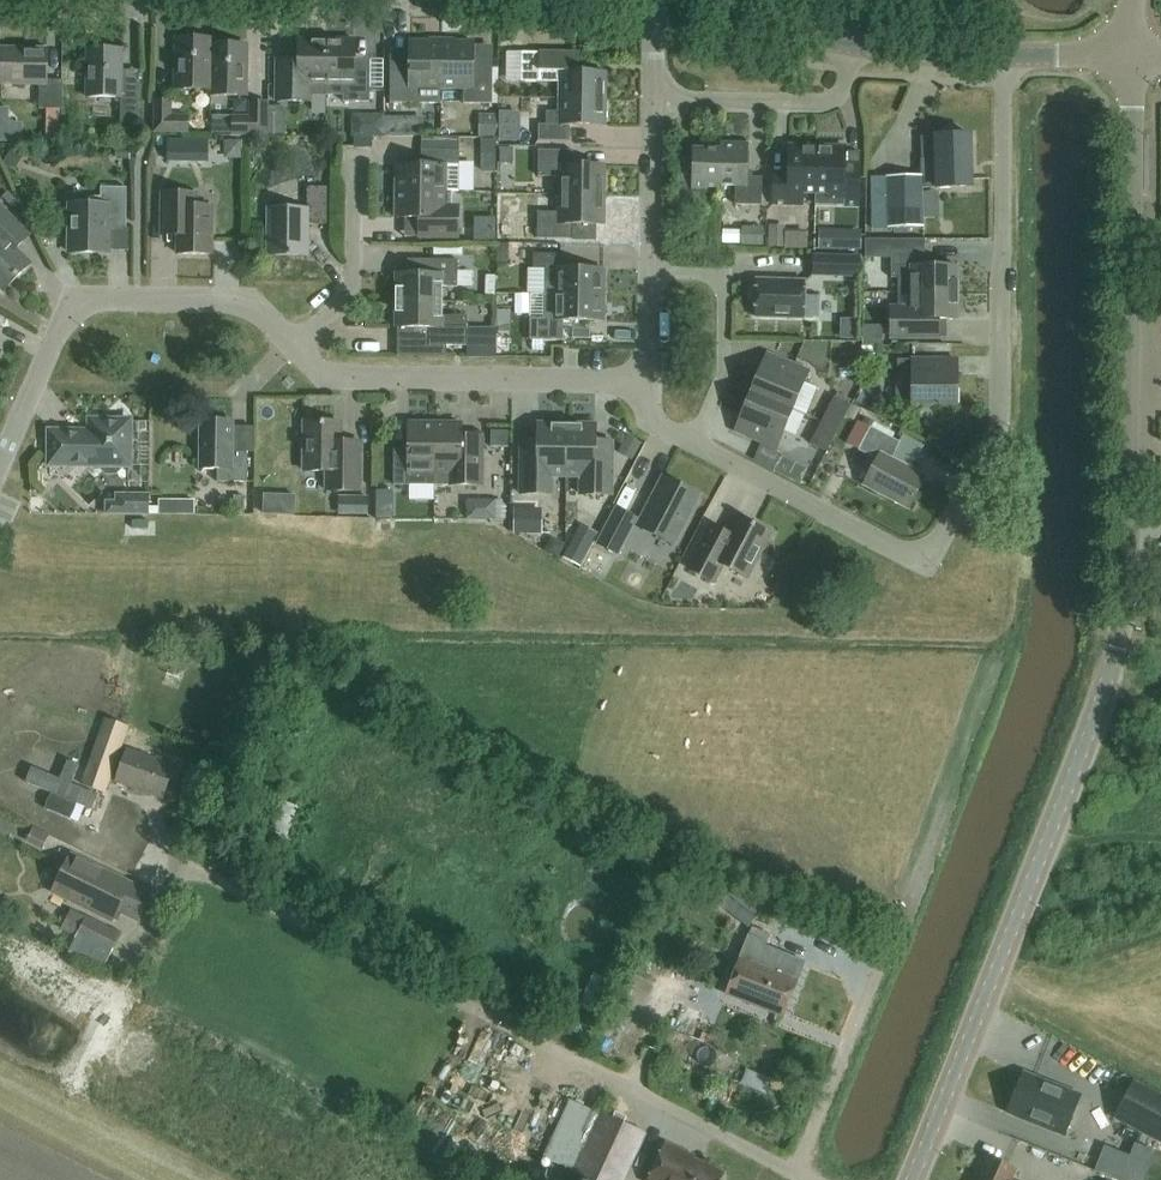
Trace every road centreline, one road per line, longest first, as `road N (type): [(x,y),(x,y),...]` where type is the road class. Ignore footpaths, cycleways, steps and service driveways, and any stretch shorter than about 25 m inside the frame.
road 1 (tertiary): [(909,1179),(1109,683),(1124,625),(1133,59)]
road 2 (residential): [(0,459),(76,298),(240,301),(296,350)]
road 3 (residential): [(1001,424),(922,563),(697,444)]
road 4 (residential): [(1001,424),(1008,58)]
road 5 (residential): [(649,382),(330,377),(296,350)]
road 6 (residential): [(697,444),(725,364),(722,276),(654,274)]
road 7 (residential): [(655,101),(818,103),(843,86),(858,44)]
road 8 (residential): [(296,350),(354,283),(353,161)]
road 9 (tertiary): [(858,44),(658,4)]
road 10 (residential): [(654,274),(655,101)]
road 11 (tertiary): [(1008,58),(858,44)]
road 12 (tertiary): [(1133,59),(1008,58)]

